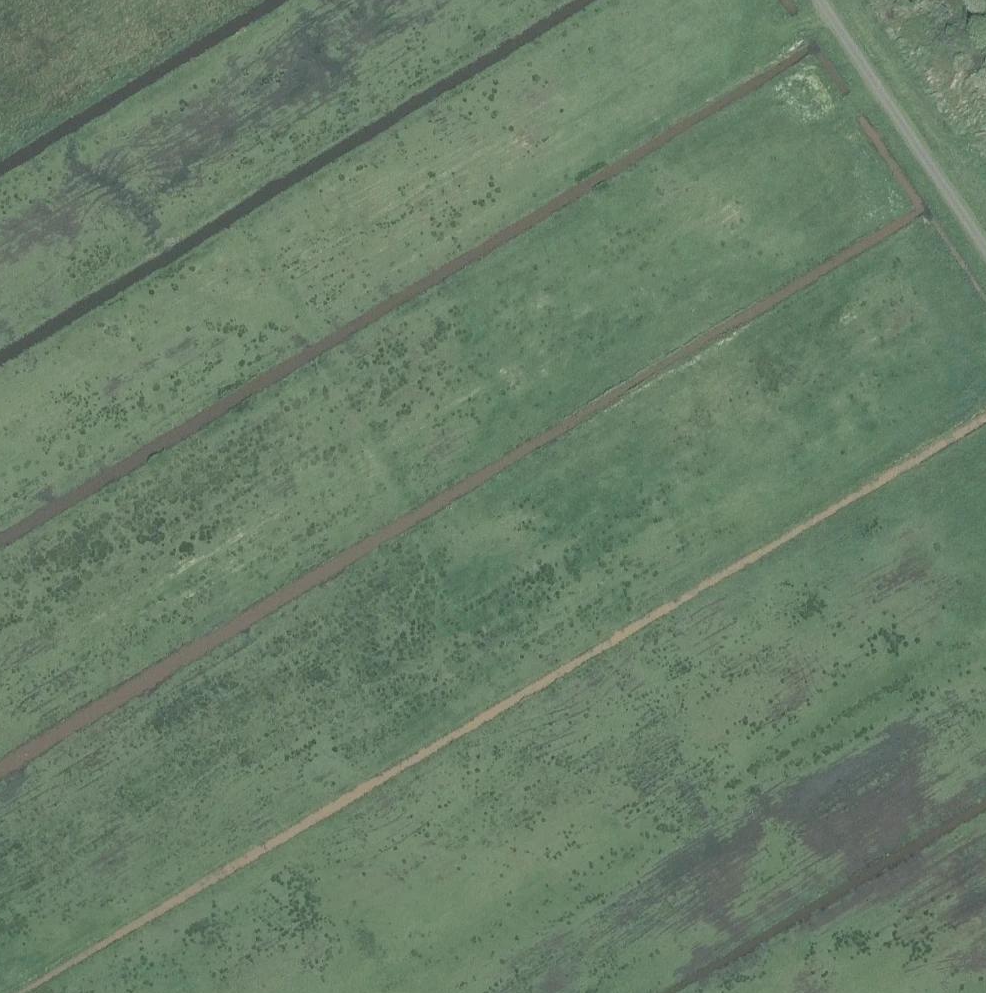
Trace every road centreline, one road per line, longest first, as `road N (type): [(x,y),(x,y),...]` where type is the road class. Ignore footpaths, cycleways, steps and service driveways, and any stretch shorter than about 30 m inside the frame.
road 1 (unclassified): [(985,251),(820,0)]

